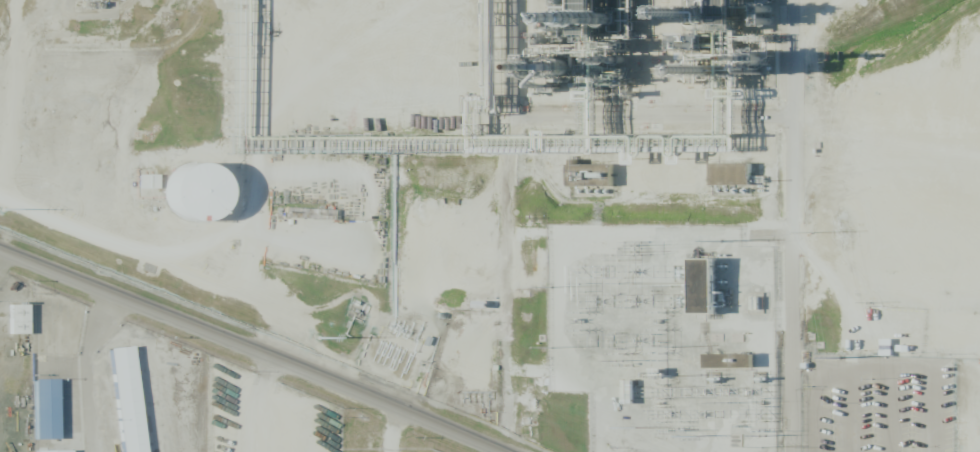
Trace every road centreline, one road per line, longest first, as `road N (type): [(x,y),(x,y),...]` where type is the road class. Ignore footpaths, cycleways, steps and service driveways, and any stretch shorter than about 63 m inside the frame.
road 1 (tertiary): [(0,240),(359,382),(509,451)]

